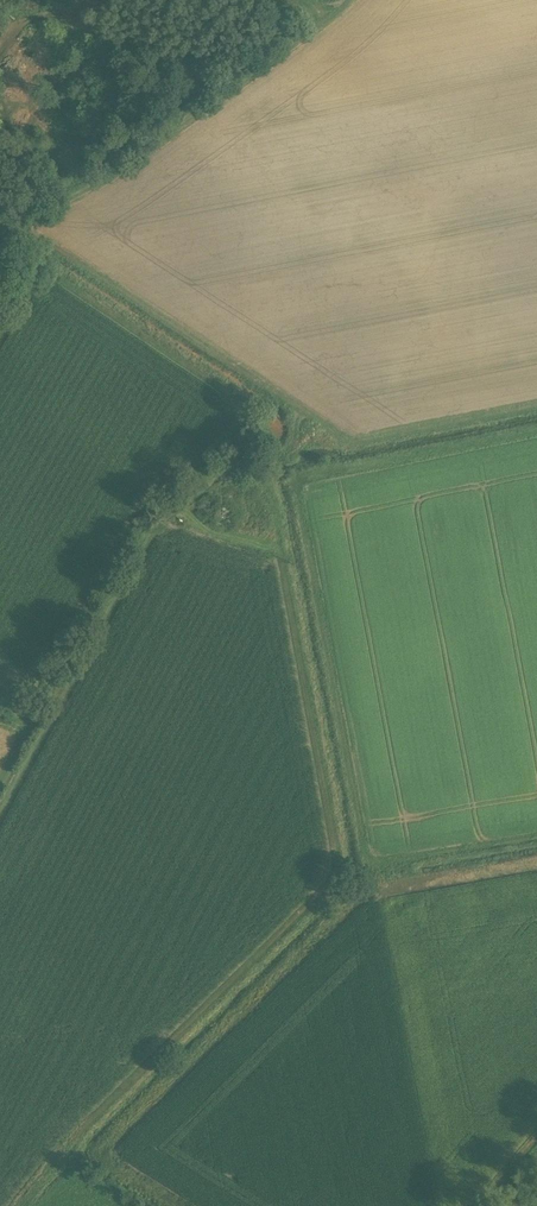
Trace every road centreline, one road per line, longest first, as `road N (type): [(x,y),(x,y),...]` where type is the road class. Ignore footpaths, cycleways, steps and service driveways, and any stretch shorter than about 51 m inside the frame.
road 1 (track): [(0,220),(38,215),(87,193),(354,0)]
road 2 (track): [(168,520),(0,820)]

